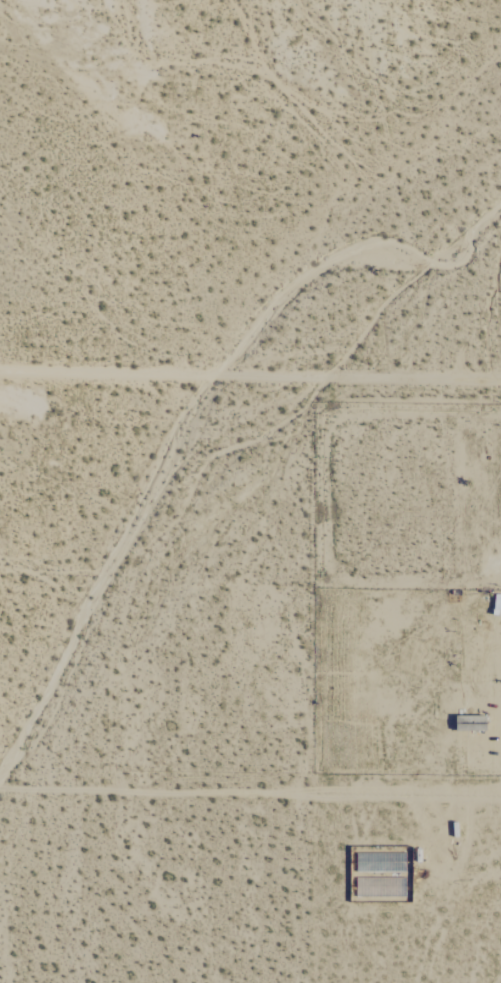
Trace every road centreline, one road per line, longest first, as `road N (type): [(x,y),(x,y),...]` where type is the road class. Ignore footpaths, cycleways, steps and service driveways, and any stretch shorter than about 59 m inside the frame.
road 1 (track): [(500,795),(0,788)]
road 2 (track): [(500,366),(0,365)]

